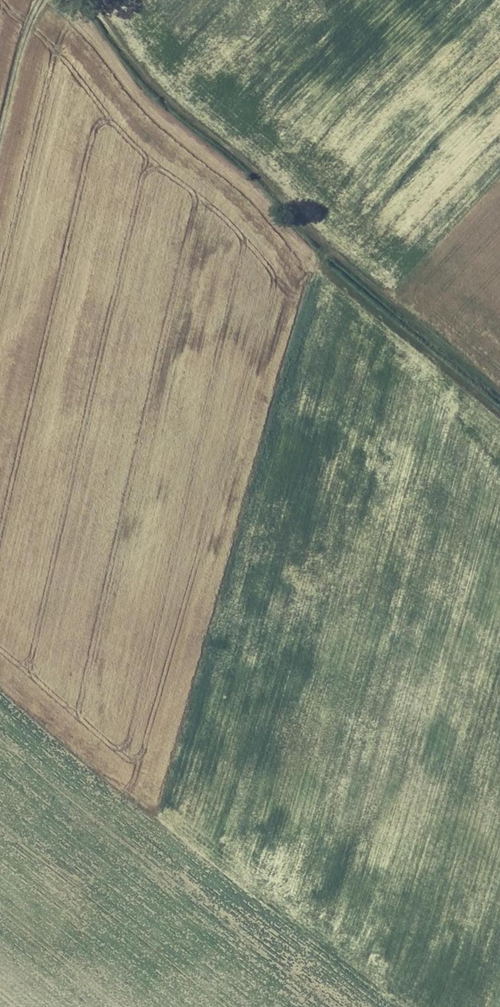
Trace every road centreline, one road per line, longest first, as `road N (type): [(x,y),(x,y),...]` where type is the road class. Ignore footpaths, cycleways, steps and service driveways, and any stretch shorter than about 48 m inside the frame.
road 1 (track): [(0,133),(40,0)]

